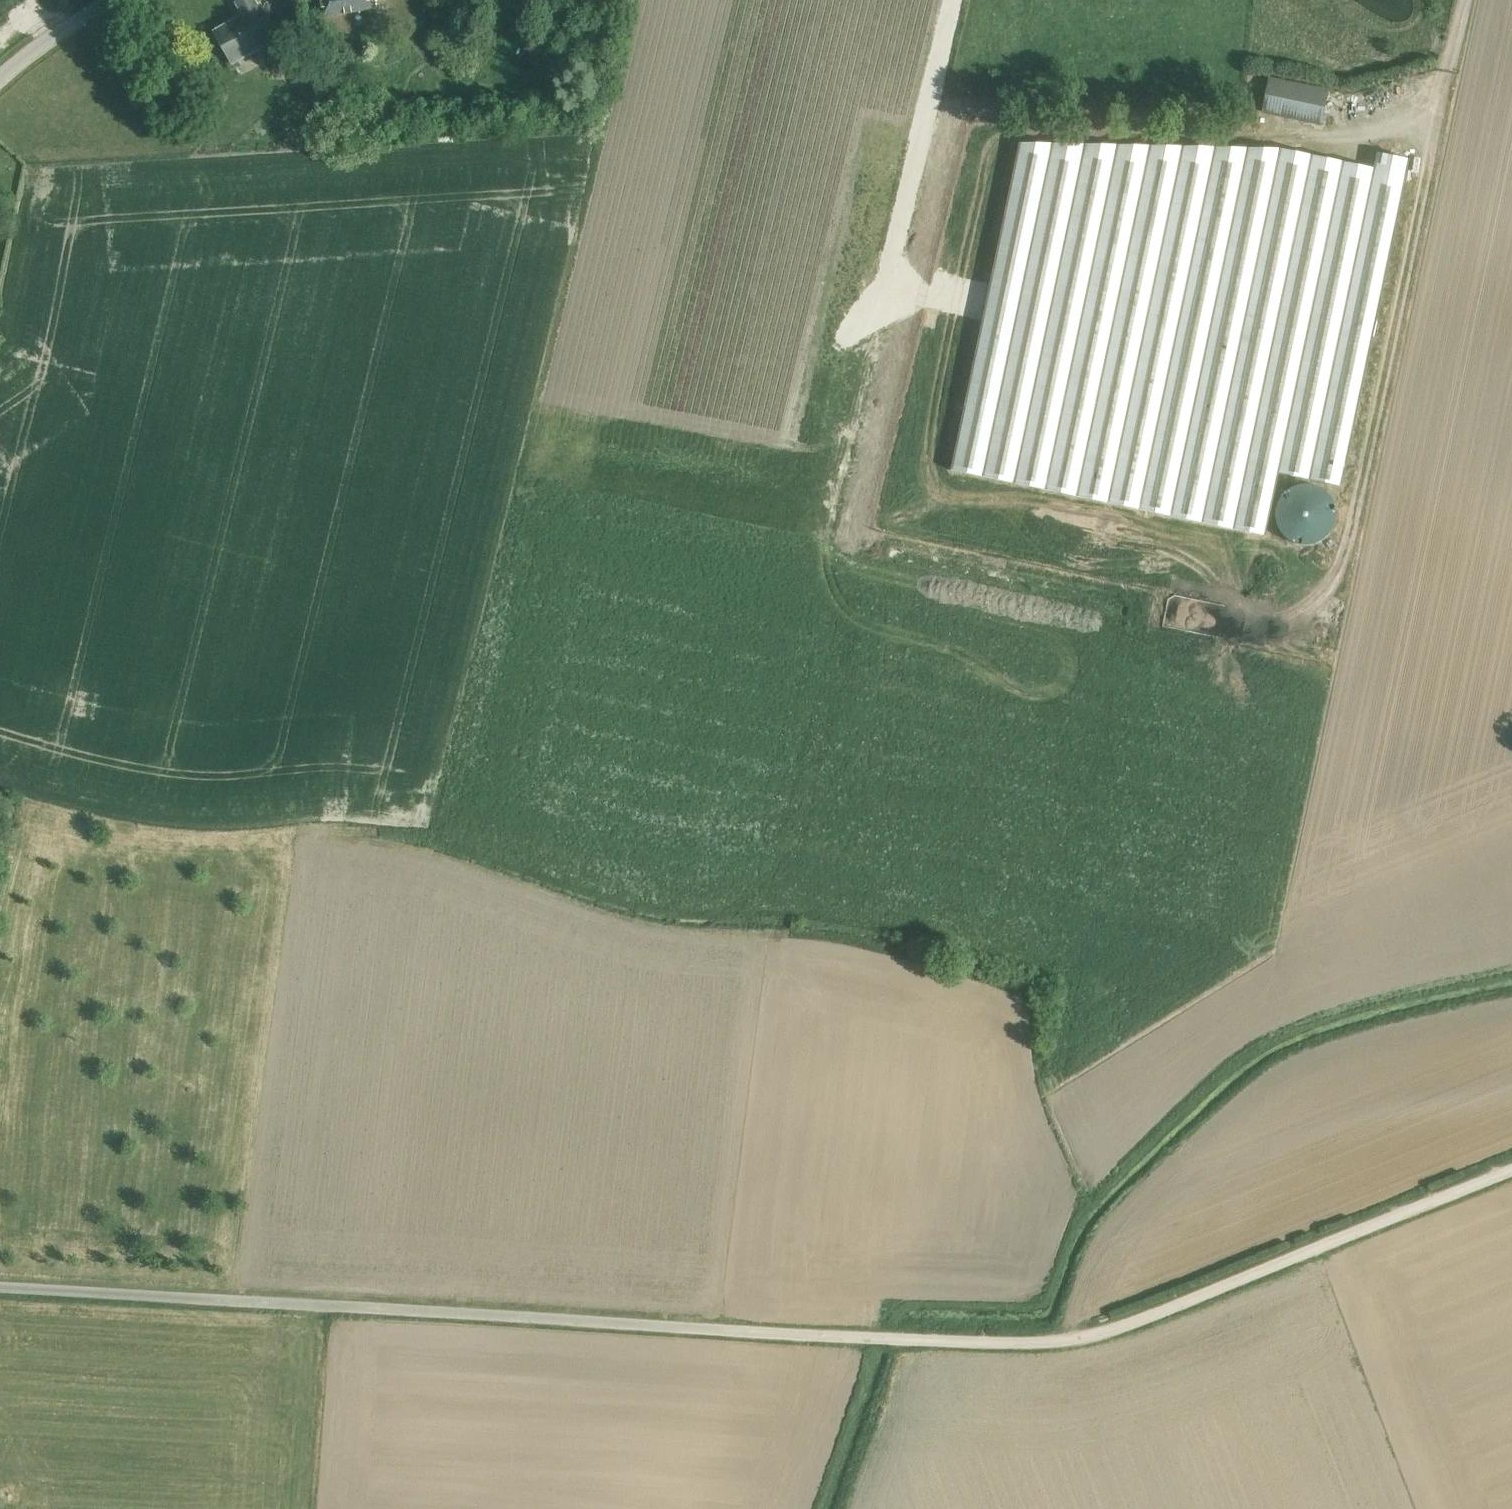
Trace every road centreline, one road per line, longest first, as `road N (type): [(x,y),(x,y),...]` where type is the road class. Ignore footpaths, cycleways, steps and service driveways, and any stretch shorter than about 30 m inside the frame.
road 1 (unclassified): [(1511,1171),(1109,1327),(1048,1339),(0,1281)]
road 2 (unclassified): [(0,78),(111,0)]

